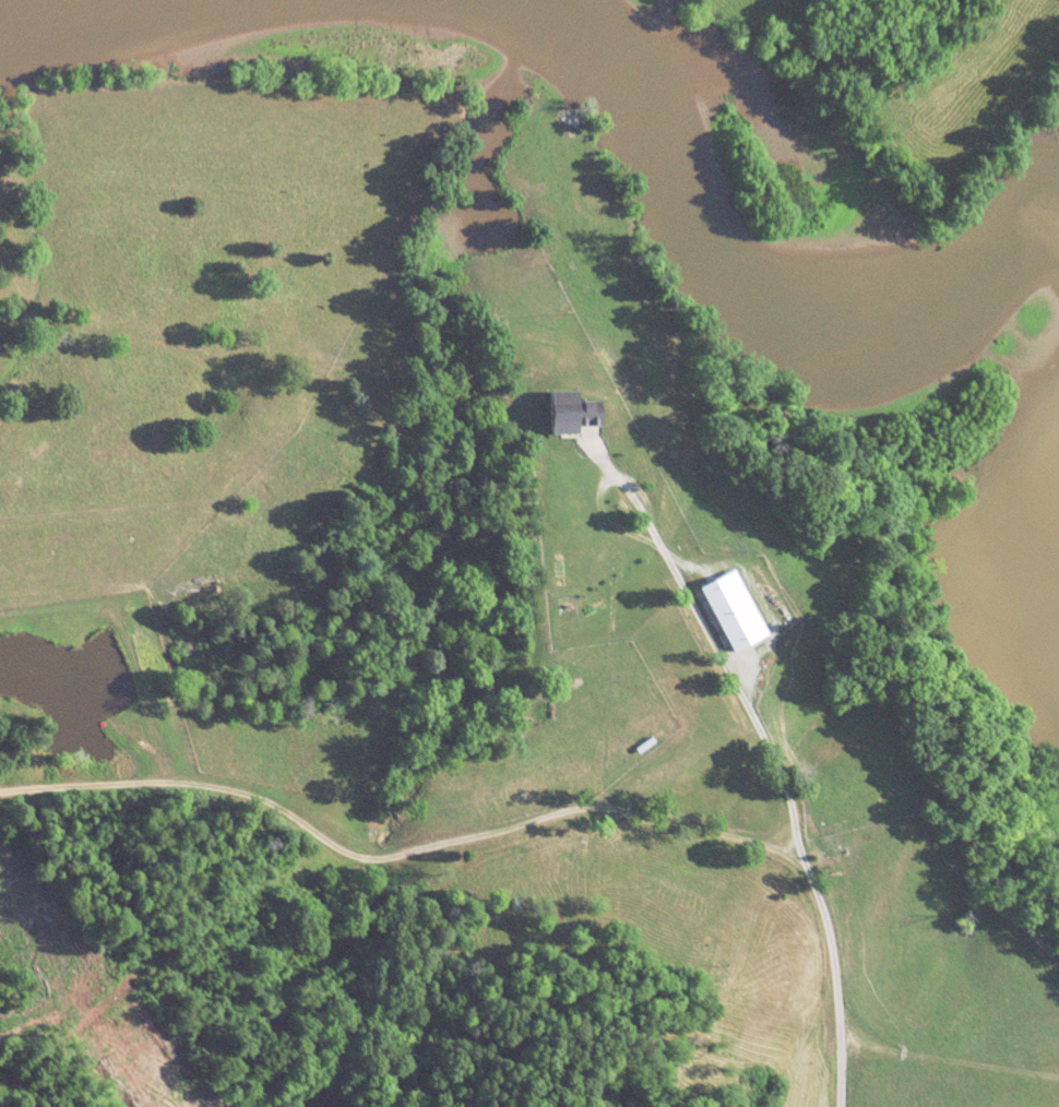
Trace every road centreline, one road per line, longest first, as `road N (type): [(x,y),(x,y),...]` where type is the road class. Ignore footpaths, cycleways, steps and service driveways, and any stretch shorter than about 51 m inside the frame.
road 1 (residential): [(840,1106),(833,940),(797,850),(787,777),(667,551),(593,447)]

